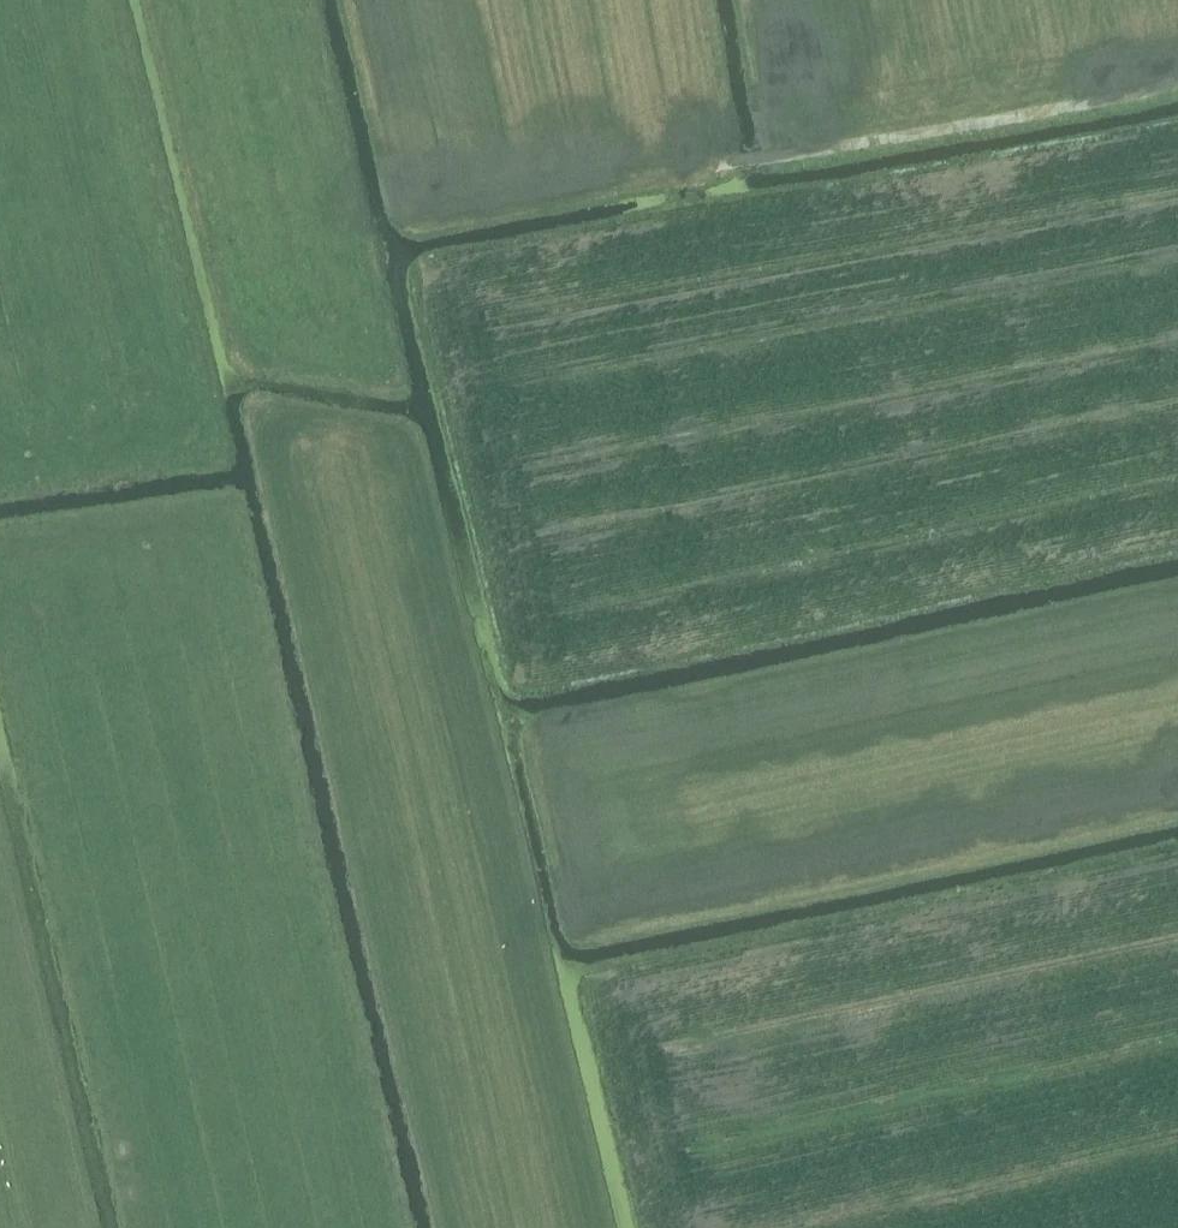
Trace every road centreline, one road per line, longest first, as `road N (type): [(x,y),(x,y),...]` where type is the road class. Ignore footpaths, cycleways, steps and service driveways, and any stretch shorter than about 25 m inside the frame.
road 1 (track): [(715,169),(1146,96),(1177,84)]

